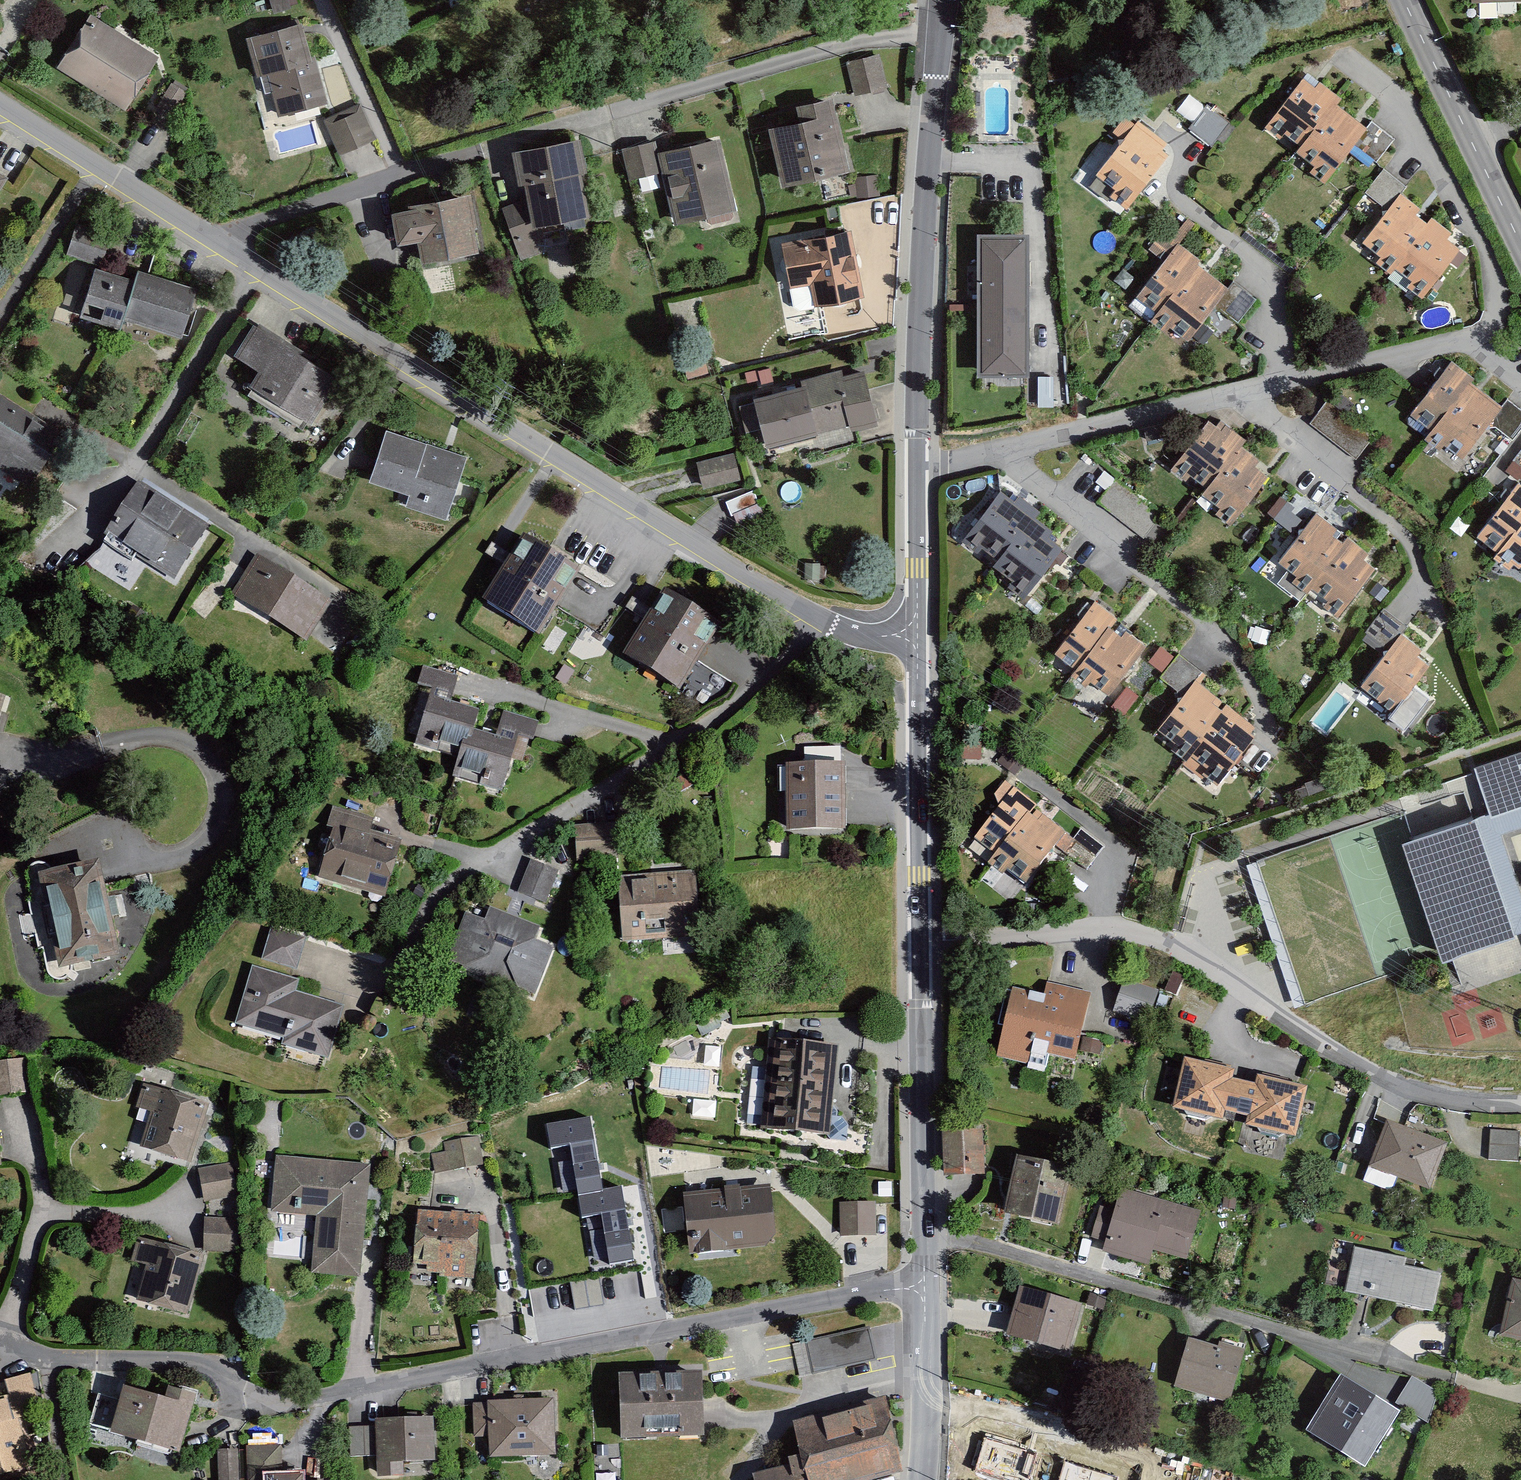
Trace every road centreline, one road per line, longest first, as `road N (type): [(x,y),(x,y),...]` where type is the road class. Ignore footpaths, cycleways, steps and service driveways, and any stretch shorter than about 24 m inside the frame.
road 1 (residential): [(0,105),(772,591),(919,663)]
road 2 (residential): [(10,1348),(52,1361),(199,1367),(232,1377),(257,1404),(309,1405),(928,1288)]
road 3 (residential): [(1476,351),(1454,343),(920,471)]
road 4 (residential): [(920,471),(946,0)]
road 5 (residential): [(928,1288),(922,941)]
road 6 (residential): [(922,941),(1133,932),(1248,997)]
road 7 (residential): [(1520,1104),(1414,1091),(1248,997)]
road 8 (residential): [(922,941),(919,663)]
road 9 (residential): [(1520,244),(1405,0)]
road 10 (residential): [(919,663),(920,471)]
road 11 (residential): [(923,1479),(928,1288)]

